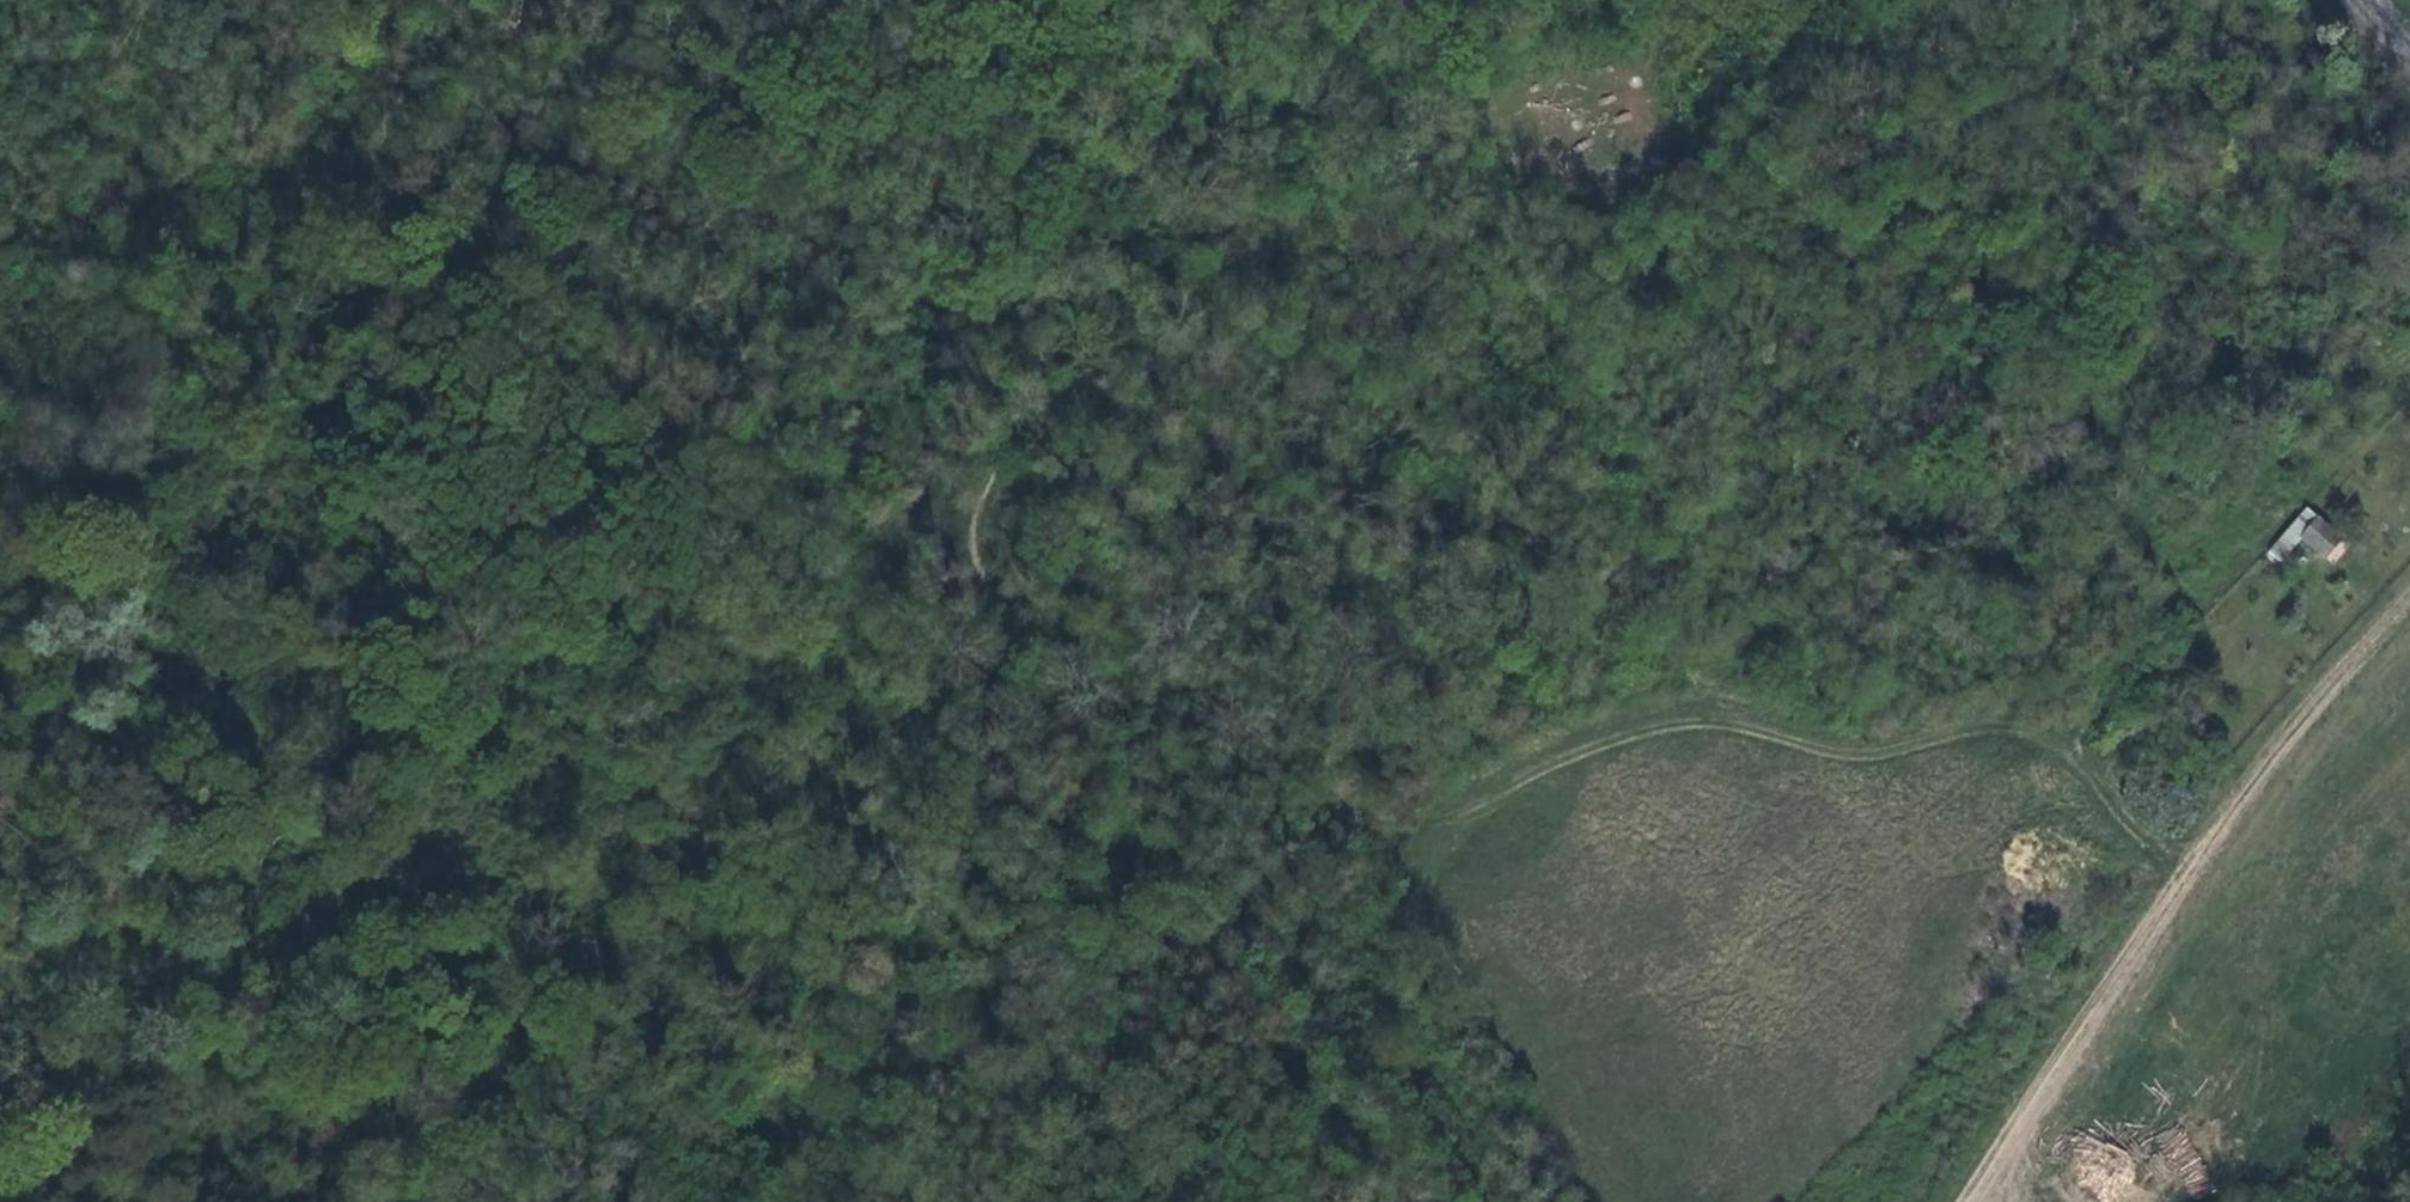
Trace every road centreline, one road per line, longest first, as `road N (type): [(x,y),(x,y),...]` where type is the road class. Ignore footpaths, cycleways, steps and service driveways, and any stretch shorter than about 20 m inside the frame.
road 1 (track): [(1346,817),(1423,820),(1630,733),(1691,724),(1740,726),(1854,754),(1902,749),(1966,727),(1999,729),(2041,735),(2077,763),(2137,834),(2193,867)]
road 2 (track): [(1964,1201),(2266,757),(2409,596)]

